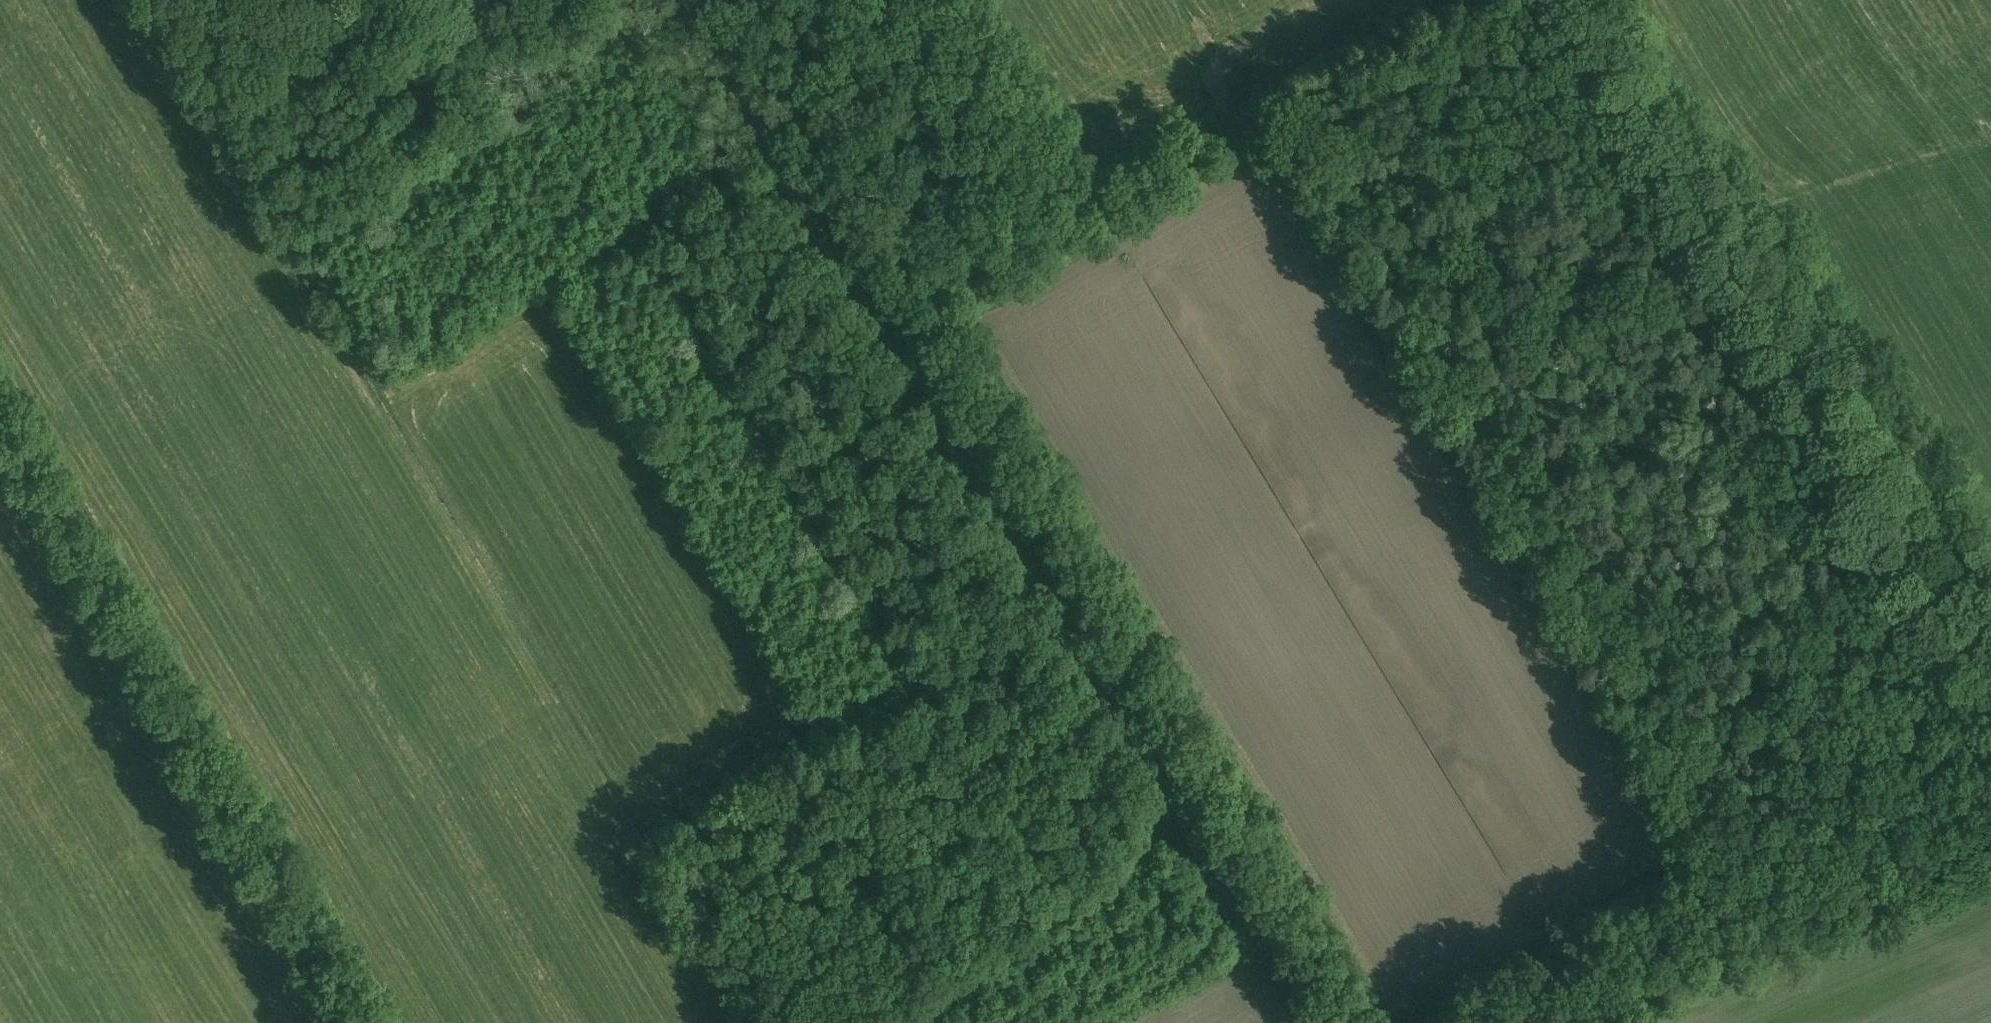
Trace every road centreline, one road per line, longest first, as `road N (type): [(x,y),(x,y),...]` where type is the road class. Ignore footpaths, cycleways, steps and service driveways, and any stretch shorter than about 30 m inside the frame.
road 1 (track): [(688,0),(1307,1022)]
road 2 (track): [(1990,695),(1585,0)]
road 3 (track): [(0,409),(371,1022)]

